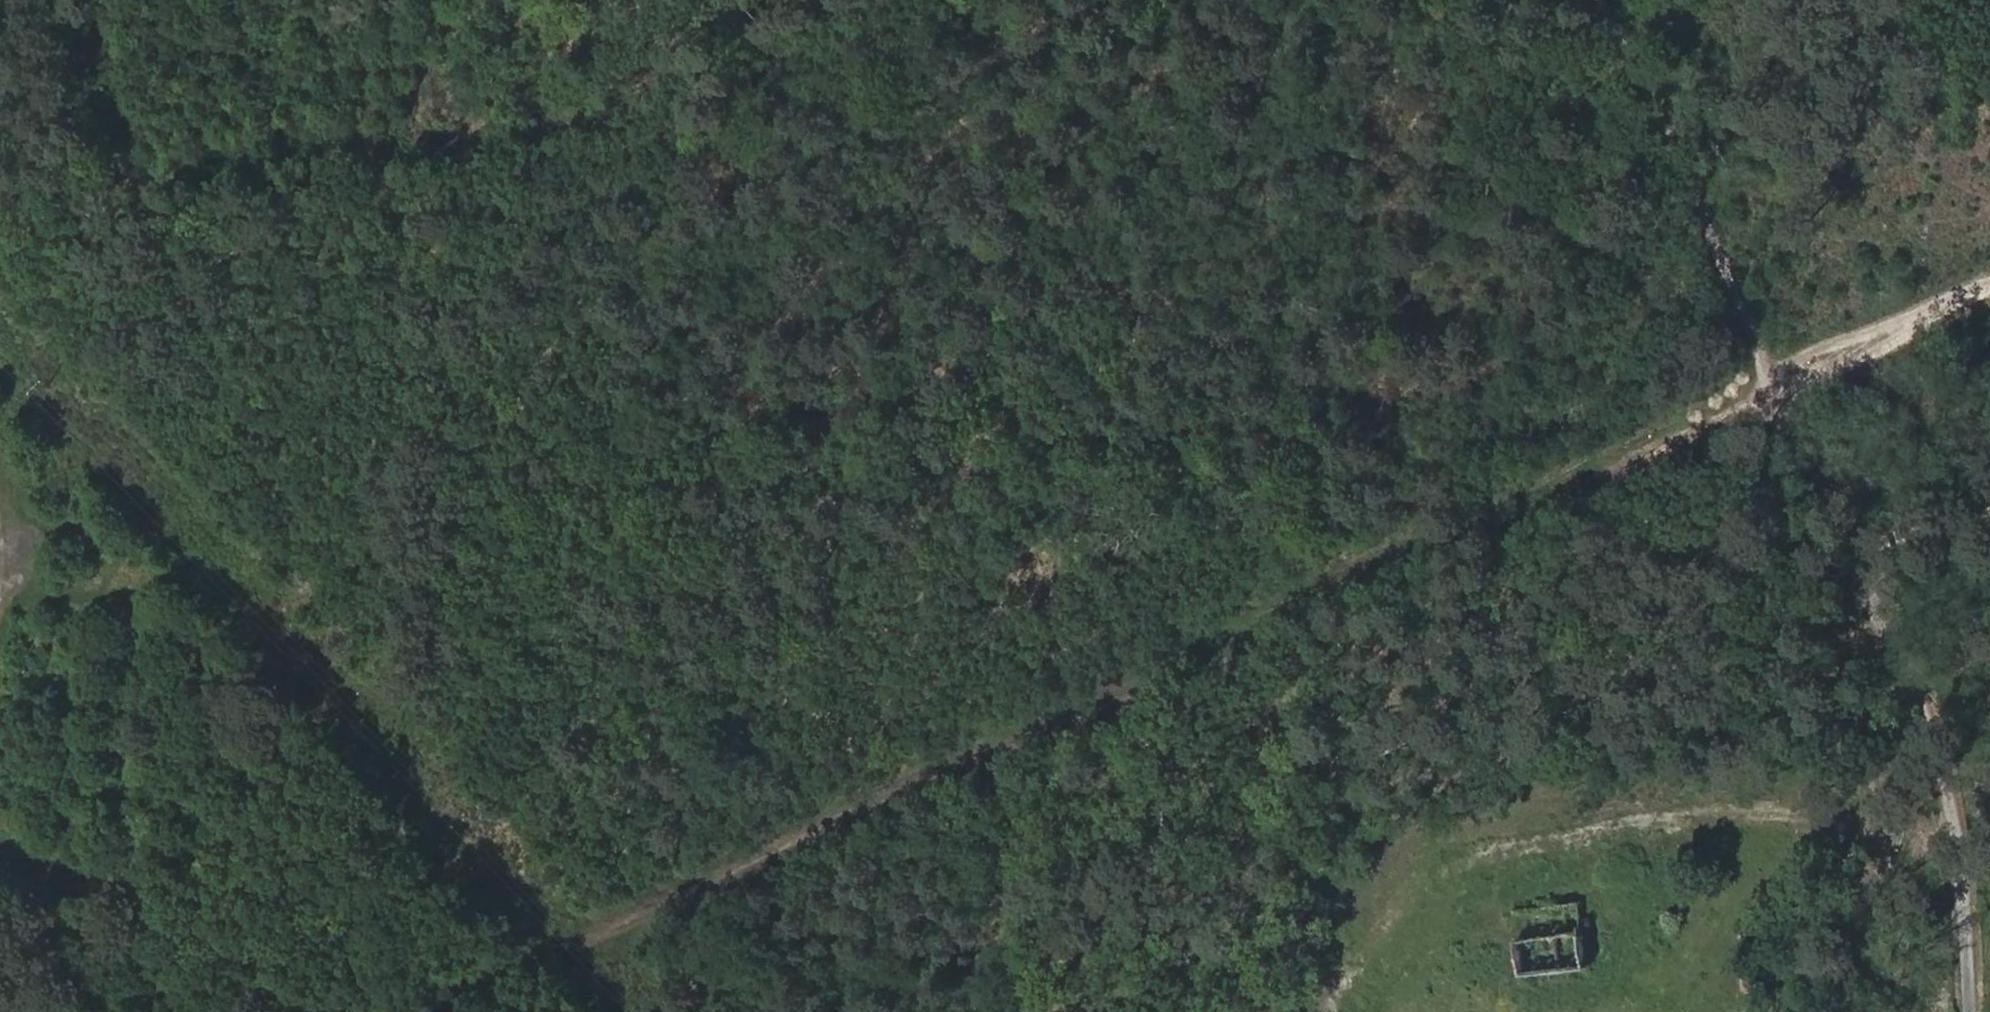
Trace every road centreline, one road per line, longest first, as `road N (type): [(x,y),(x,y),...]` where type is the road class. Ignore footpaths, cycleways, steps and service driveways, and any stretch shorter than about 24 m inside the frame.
road 1 (residential): [(1969,1011),(1954,834),(1925,719),(1774,381)]
road 2 (track): [(1774,381),(1613,0)]
road 3 (track): [(1774,381),(1989,284)]

